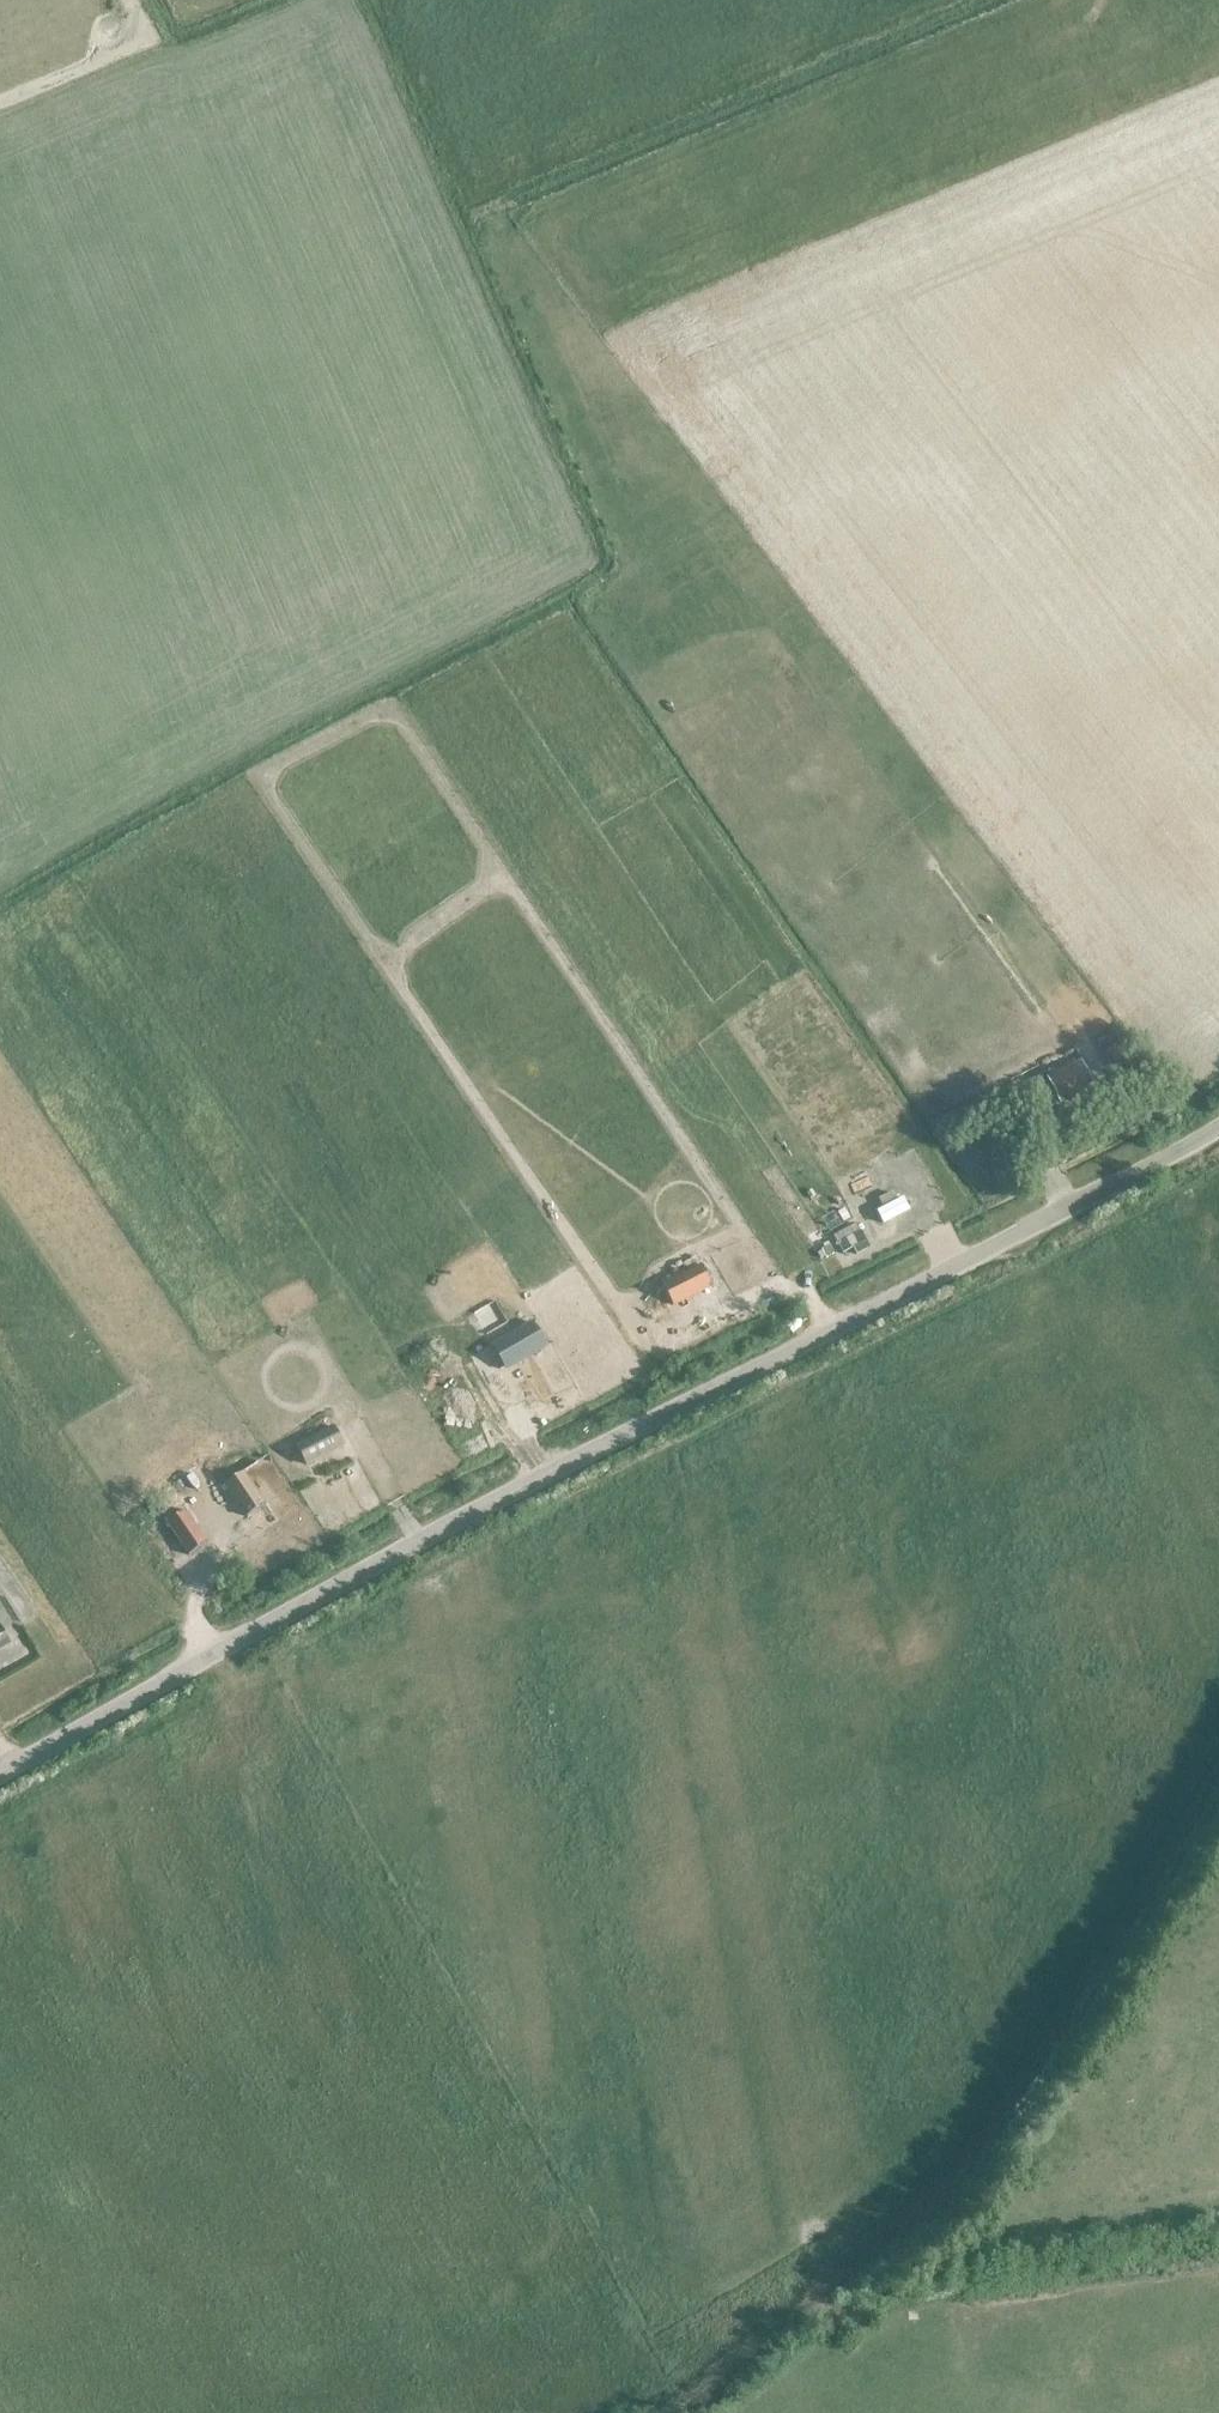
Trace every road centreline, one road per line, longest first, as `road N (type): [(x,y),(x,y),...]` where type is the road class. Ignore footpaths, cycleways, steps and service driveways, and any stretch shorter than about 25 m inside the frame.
road 1 (unclassified): [(0,1775),(526,1485),(1218,1127)]

